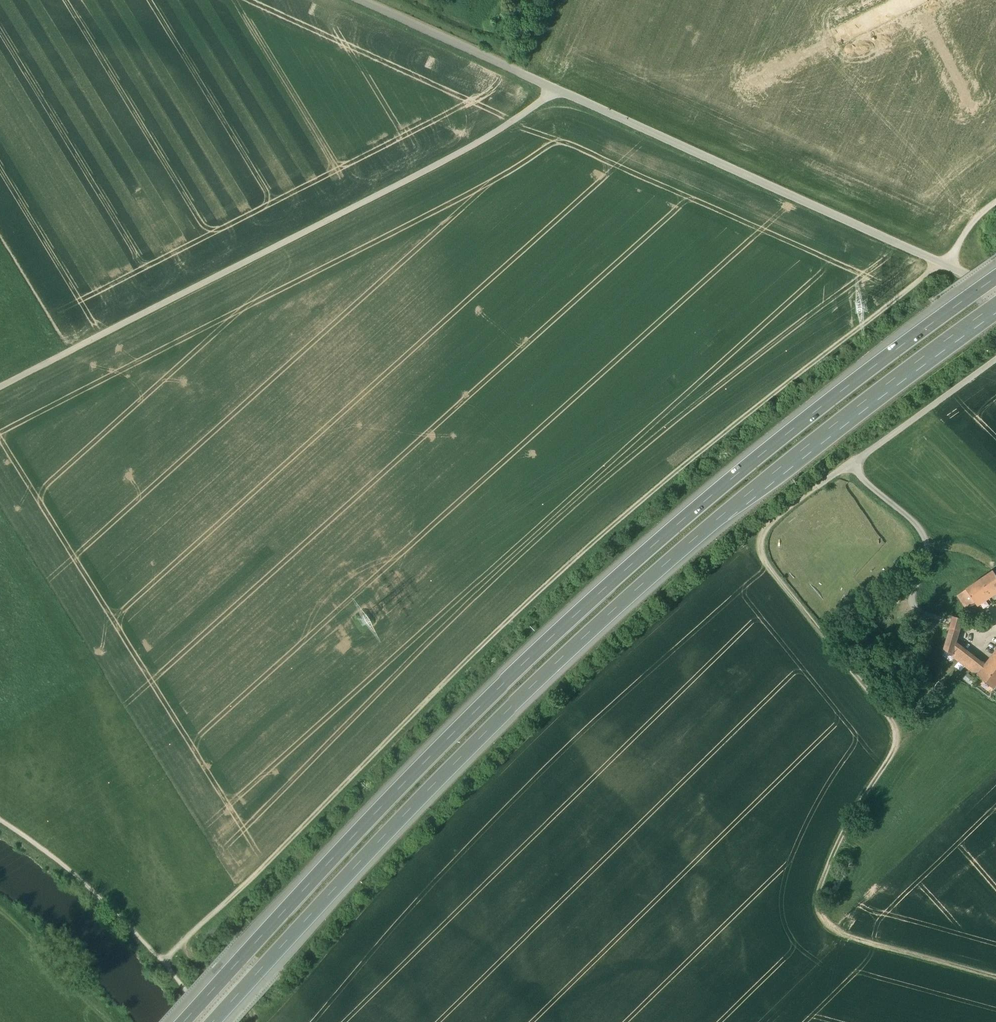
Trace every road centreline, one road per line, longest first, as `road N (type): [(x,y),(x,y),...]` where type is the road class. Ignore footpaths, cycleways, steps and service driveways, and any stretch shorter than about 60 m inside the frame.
road 1 (track): [(168,967),(605,536),(731,424),(933,272),(995,202)]
road 2 (motorway): [(995,277),(710,496),(509,678),(183,1021)]
road 3 (motorway): [(212,1021),(413,805),(606,617),(747,494),(995,306)]
road 4 (track): [(0,388),(469,148),(551,89)]
road 5 (track): [(995,359),(763,533),(767,562),(901,725)]
road 6 (track): [(551,89),(995,288)]
road 7 (track): [(995,981),(852,942),(825,918),(848,843),(902,757),(901,725)]
road 8 (track): [(0,823),(124,921),(212,1021)]
road 9 (track): [(359,0),(551,89)]
road 10 (track): [(902,757),(918,734),(905,662),(916,608)]

